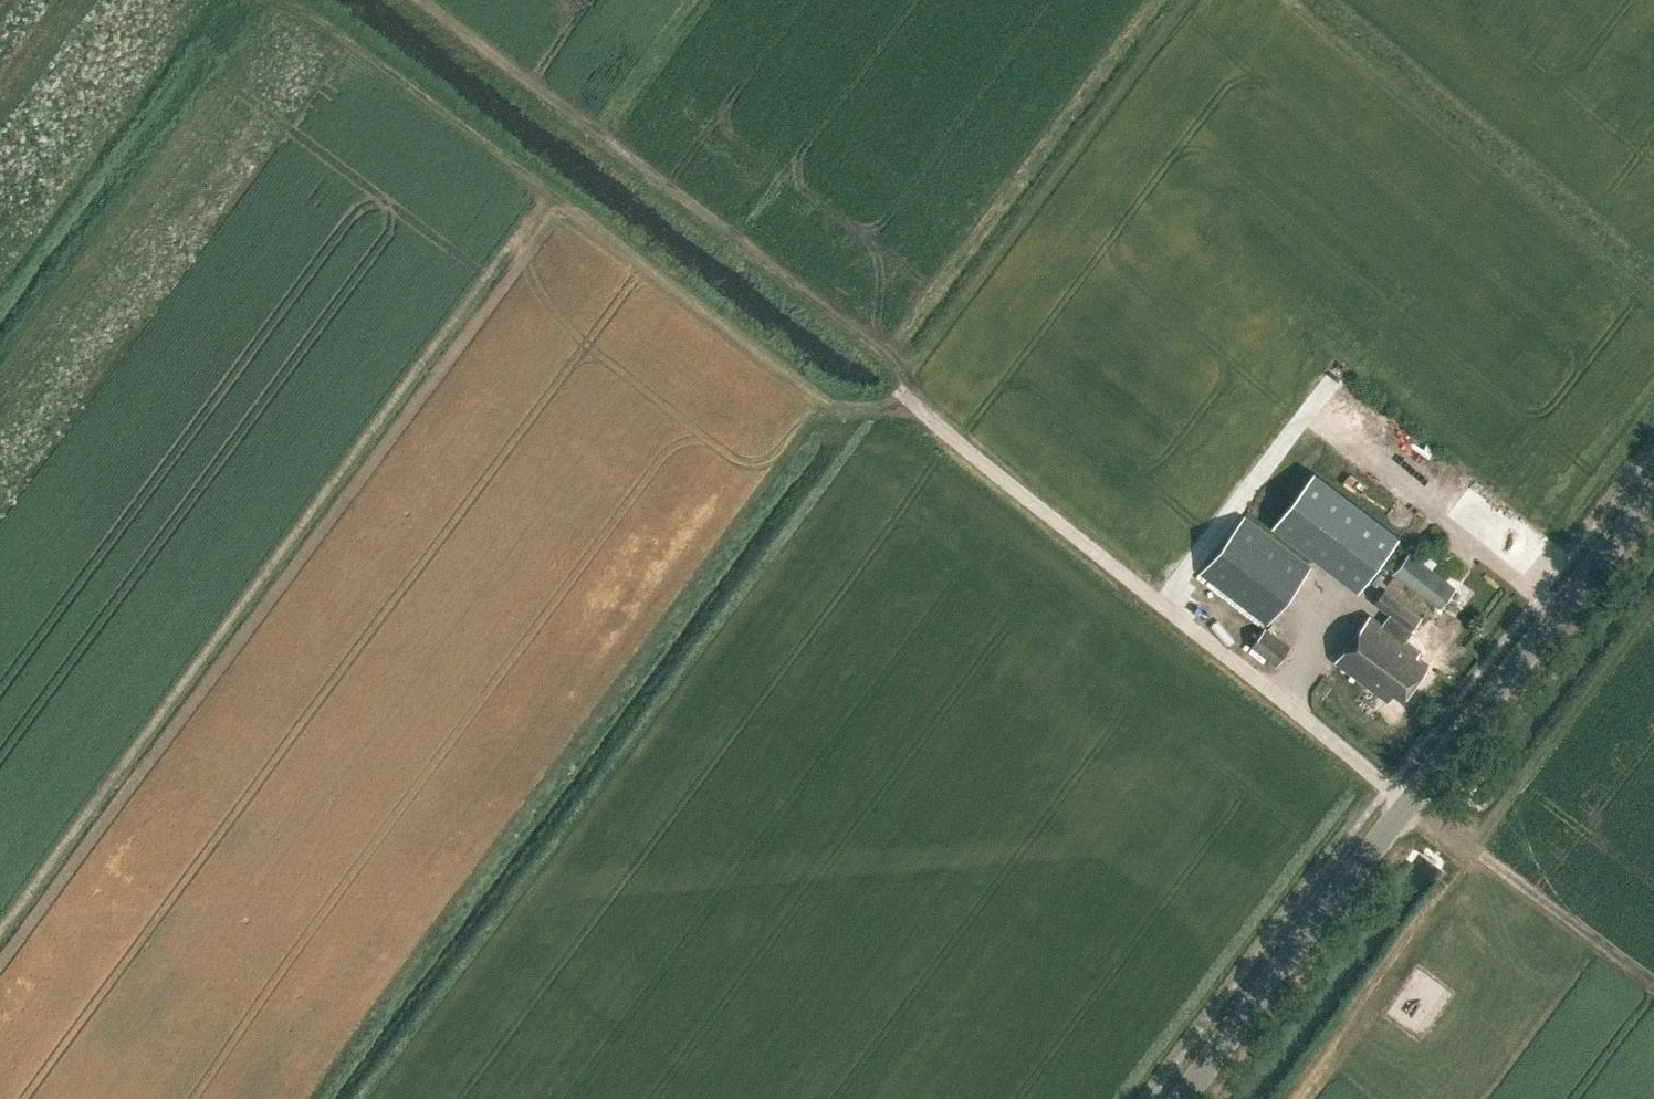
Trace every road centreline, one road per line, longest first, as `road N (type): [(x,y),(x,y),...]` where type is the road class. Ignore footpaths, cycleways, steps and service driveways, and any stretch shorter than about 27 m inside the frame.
road 1 (track): [(1407,802),(908,398),(884,349),(419,0)]
road 2 (tertiary): [(1184,1098),(1653,491)]
road 3 (track): [(1407,802),(1653,1002)]

